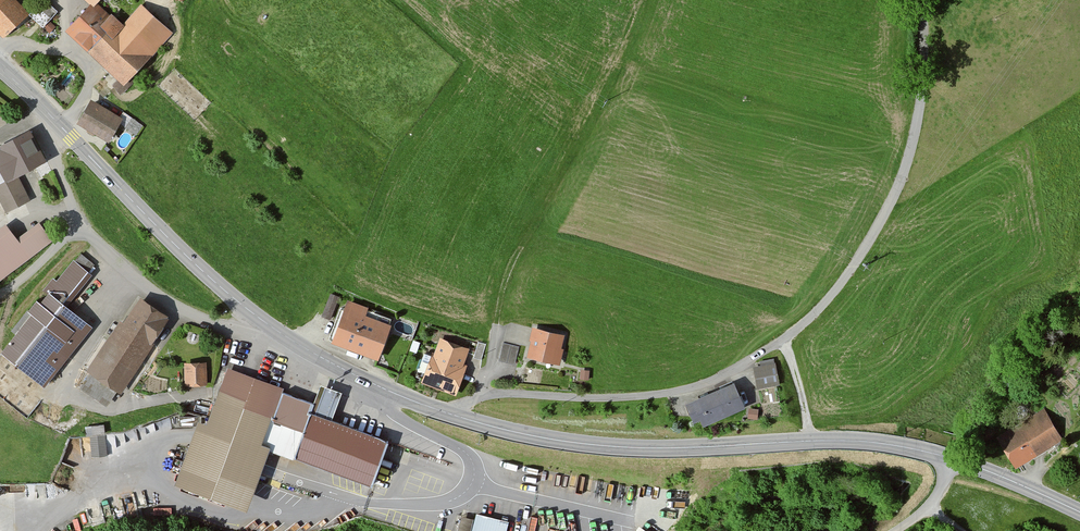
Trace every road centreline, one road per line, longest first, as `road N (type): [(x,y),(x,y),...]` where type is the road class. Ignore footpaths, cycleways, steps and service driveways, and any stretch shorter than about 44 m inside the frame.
road 1 (residential): [(454,415),(494,393),(668,394),(783,343),(850,274),(907,173),(930,55),(928,0)]
road 2 (secondary): [(454,415),(552,441),(649,448),(889,444),(957,462)]
road 3 (residential): [(61,126),(52,154),(82,224),(103,250),(183,309),(232,326),(258,318)]
road 4 (secondary): [(61,126),(258,318)]
road 5 (secondary): [(258,318),(344,369),(454,415)]
road 6 (residential): [(61,126),(88,86),(87,68),(63,51),(0,47)]
road 7 (secondary): [(957,462),(1079,514)]

